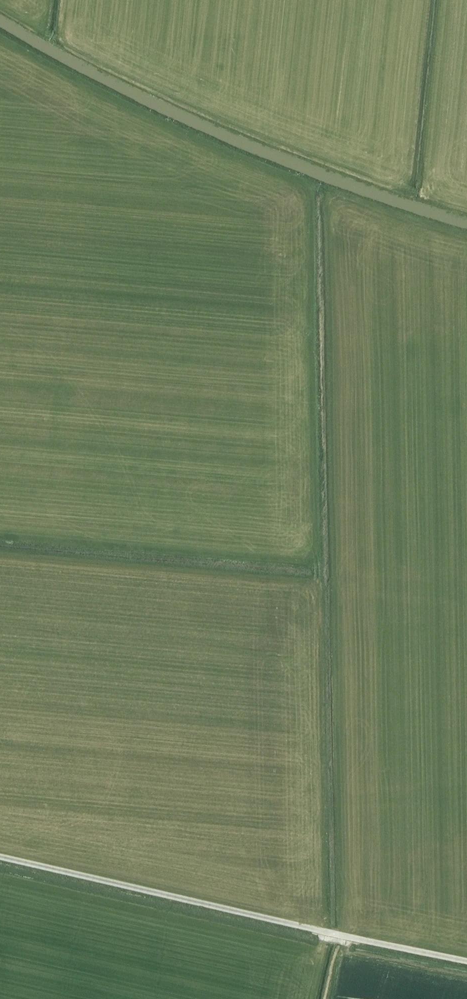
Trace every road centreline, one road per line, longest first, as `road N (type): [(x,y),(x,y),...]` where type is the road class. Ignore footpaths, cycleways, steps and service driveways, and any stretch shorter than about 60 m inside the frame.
road 1 (track): [(0,856),(466,962)]

